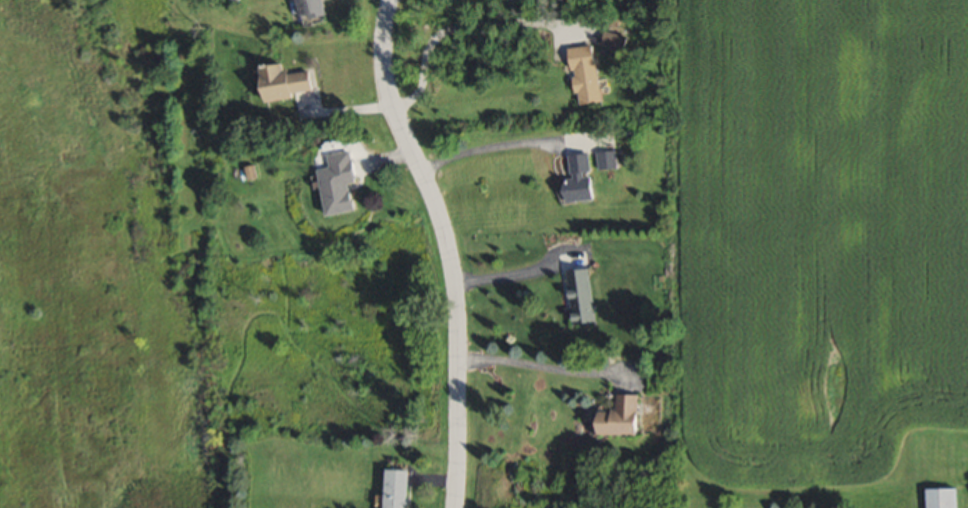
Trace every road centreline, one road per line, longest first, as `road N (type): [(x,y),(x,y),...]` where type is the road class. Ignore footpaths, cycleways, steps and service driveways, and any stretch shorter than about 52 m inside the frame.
road 1 (residential): [(455,507),(453,253),(382,76),(387,0)]

